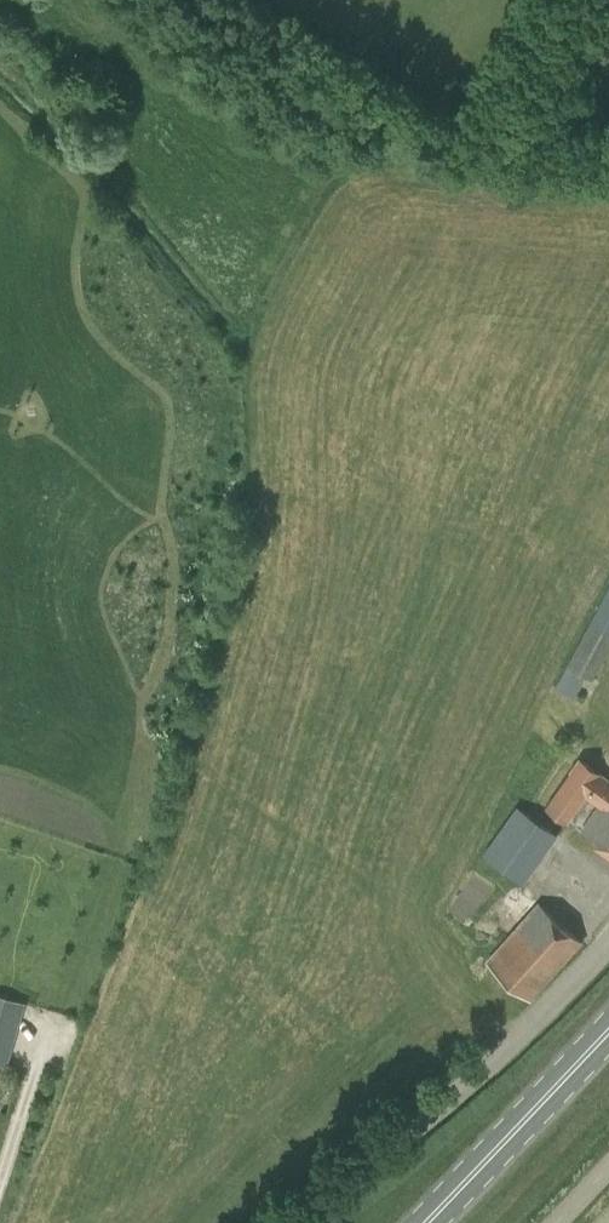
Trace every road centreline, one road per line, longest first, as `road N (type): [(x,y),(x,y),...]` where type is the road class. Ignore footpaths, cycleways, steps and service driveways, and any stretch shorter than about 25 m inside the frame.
road 1 (unclassified): [(317,1222),(608,952)]
road 2 (primary): [(427,1222),(608,1031)]

